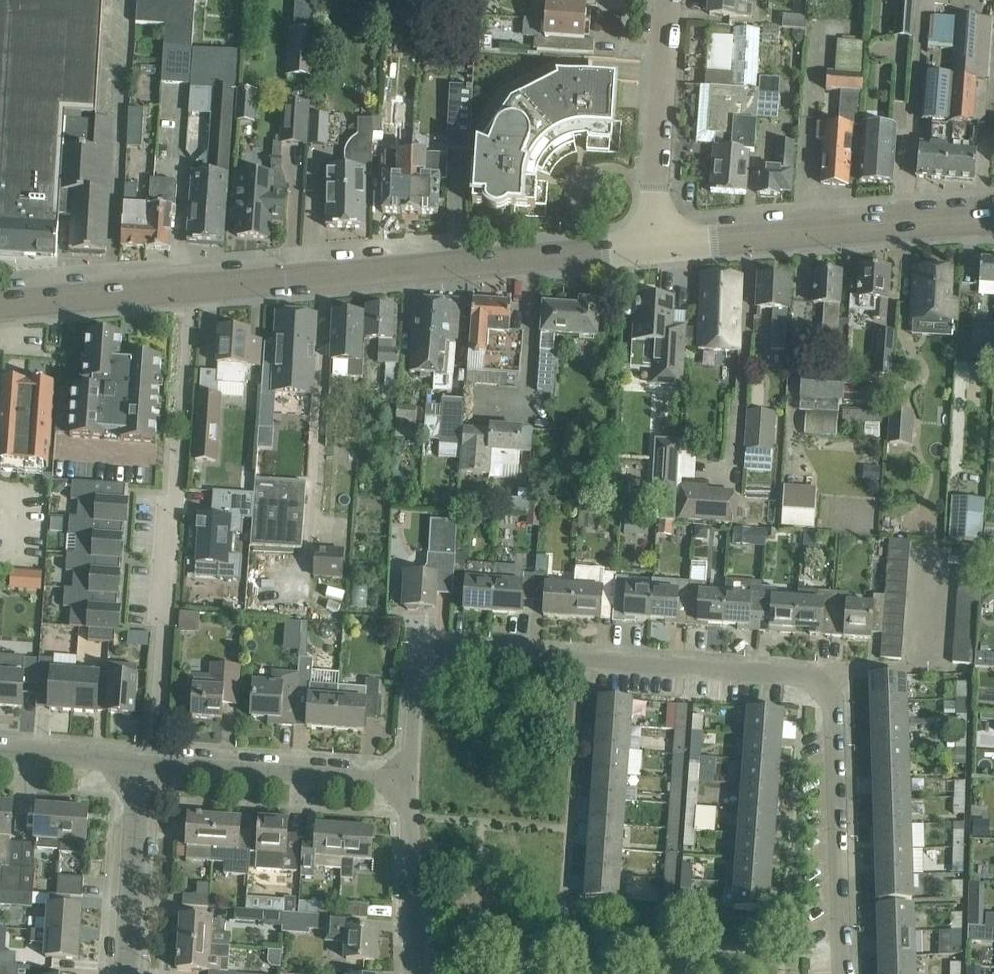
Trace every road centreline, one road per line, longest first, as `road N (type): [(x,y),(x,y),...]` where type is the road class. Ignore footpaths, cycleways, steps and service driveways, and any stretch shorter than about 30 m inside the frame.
road 1 (tertiary): [(0,304),(657,248)]
road 2 (unclassified): [(409,783),(417,675),(447,650),(812,676),(833,700)]
road 3 (tertiary): [(657,248),(993,222)]
road 4 (residential): [(179,445),(156,764)]
road 5 (unclassified): [(842,973),(833,700)]
road 6 (residential): [(409,783),(156,764)]
road 7 (residential): [(657,248),(669,0)]
road 8 (residential): [(125,973),(140,763)]
road 9 (unclassified): [(414,973),(409,783)]
road 10 (residential): [(140,763),(0,752)]

